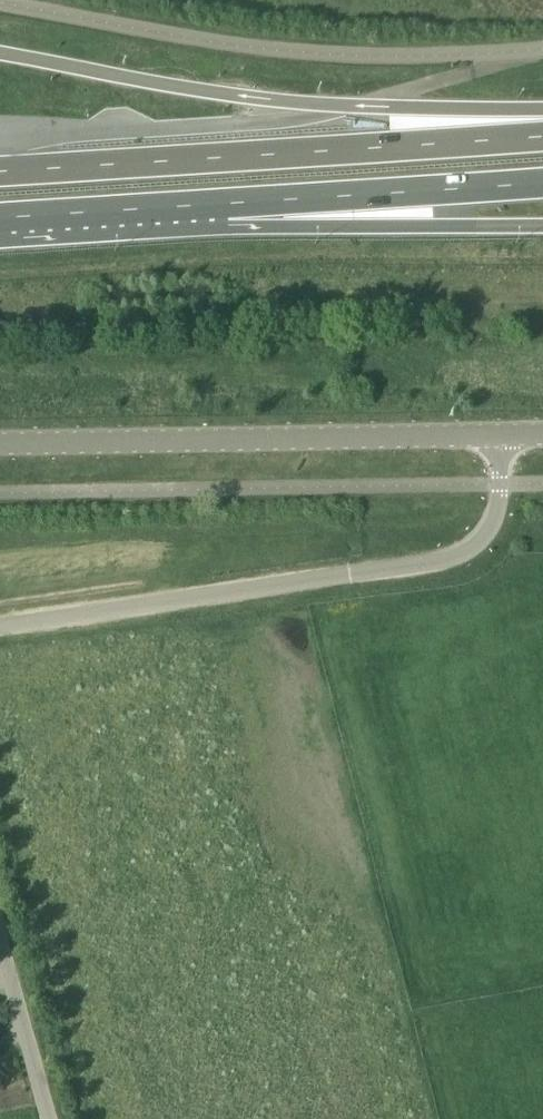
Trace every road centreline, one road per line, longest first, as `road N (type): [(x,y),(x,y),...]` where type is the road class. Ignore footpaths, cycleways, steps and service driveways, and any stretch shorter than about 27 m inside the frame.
road 1 (unclassified): [(500,435),(499,506),(464,554),(0,628)]
road 2 (trunk): [(542,121),(288,102),(0,54)]
road 3 (trunk): [(542,137),(0,171)]
road 4 (tertiary): [(500,435),(0,444)]
road 5 (trunk): [(226,203),(435,226),(542,225)]
road 6 (trunk): [(226,203),(542,182)]
road 7 (trunk): [(0,217),(226,203)]
road 8 (unclassified): [(0,932),(52,1118)]

